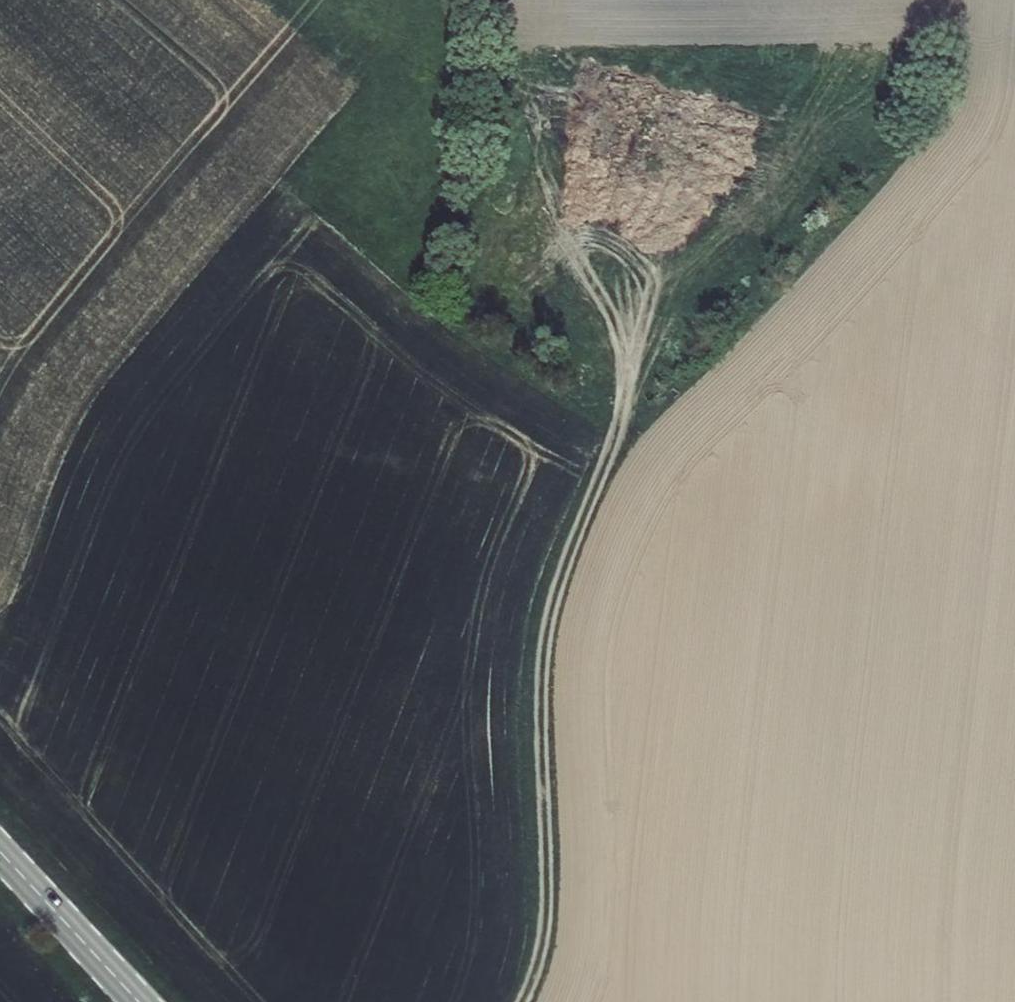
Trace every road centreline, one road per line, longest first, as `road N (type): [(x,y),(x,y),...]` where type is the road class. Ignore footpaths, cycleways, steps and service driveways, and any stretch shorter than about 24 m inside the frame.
road 1 (track): [(522,1001),(548,906),(545,642),(559,576),(622,429)]
road 2 (tertiary): [(0,851),(140,1001)]

